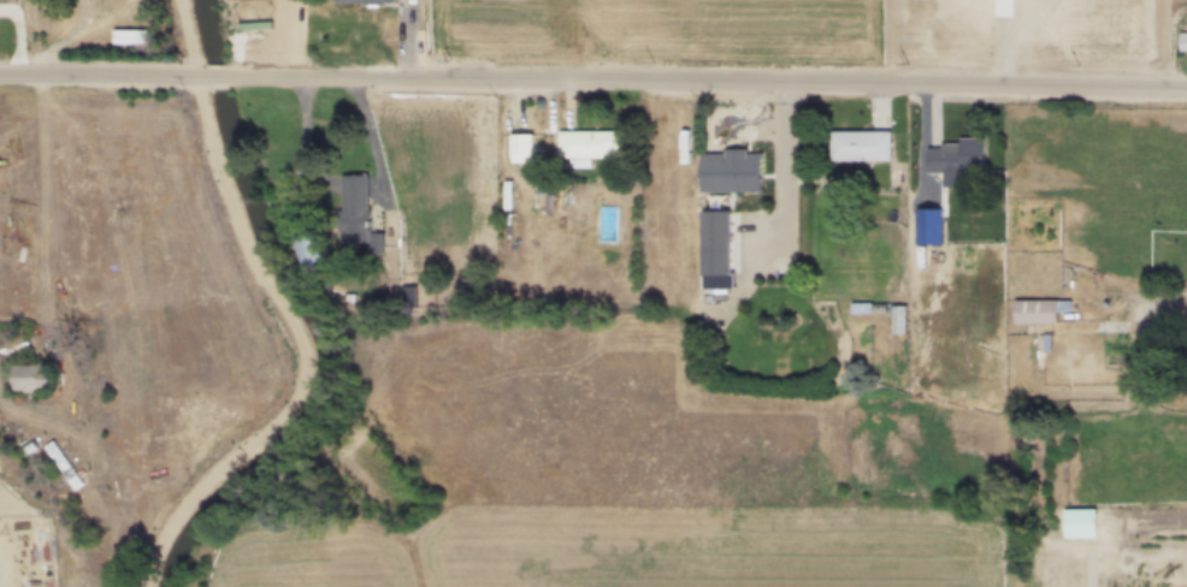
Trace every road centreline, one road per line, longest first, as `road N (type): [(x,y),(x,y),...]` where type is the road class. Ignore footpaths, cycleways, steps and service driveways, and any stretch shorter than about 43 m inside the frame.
road 1 (residential): [(1186,87),(0,76)]
road 2 (track): [(186,0),(234,209),(300,338),(307,376),(274,431),(177,526),(151,586)]
road 3 (track): [(401,362),(366,416),(358,450),(362,480),(415,586)]

